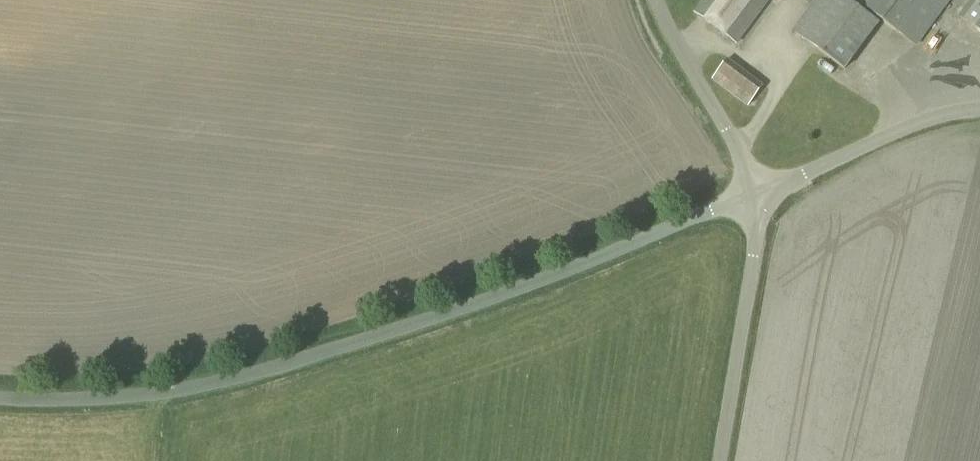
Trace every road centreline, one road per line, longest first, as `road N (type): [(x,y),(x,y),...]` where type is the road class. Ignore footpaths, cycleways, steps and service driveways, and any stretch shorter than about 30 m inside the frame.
road 1 (unclassified): [(0,400),(102,404),(329,354),(618,254),(750,197)]
road 2 (unclassified): [(713,460),(751,263),(750,197)]
road 3 (unclassified): [(750,197),(929,121),(979,109)]
road 4 (unclassified): [(750,197),(740,159),(656,0)]

